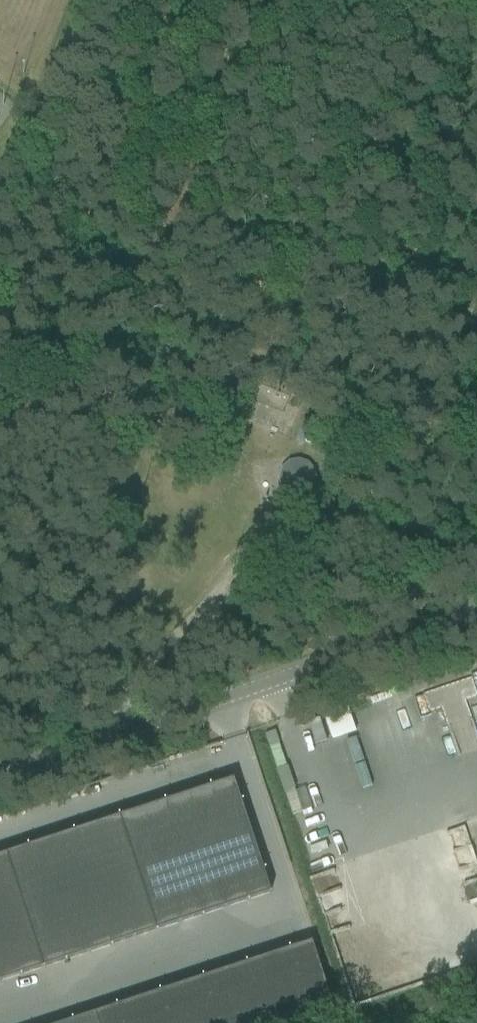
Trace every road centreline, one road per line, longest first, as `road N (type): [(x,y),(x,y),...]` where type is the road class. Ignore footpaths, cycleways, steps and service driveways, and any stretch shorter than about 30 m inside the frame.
road 1 (tertiary): [(476,608),(0,781)]

